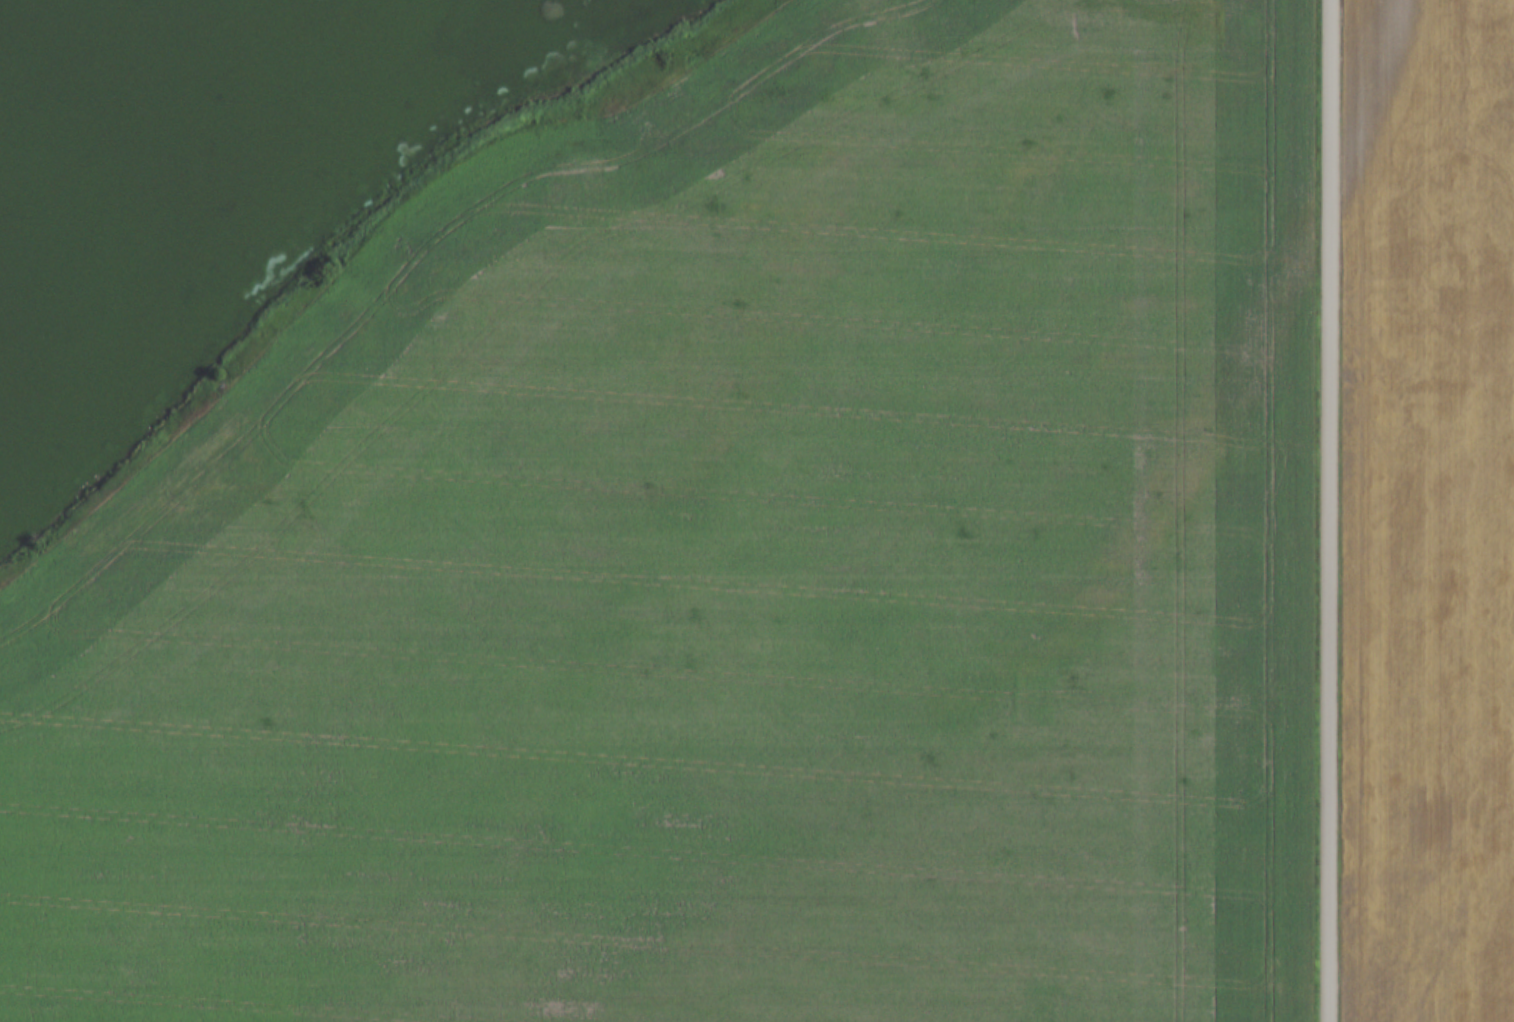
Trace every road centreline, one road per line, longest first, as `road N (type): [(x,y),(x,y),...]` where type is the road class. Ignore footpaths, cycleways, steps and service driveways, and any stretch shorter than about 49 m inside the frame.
road 1 (residential): [(1330,1021),(1330,0)]

